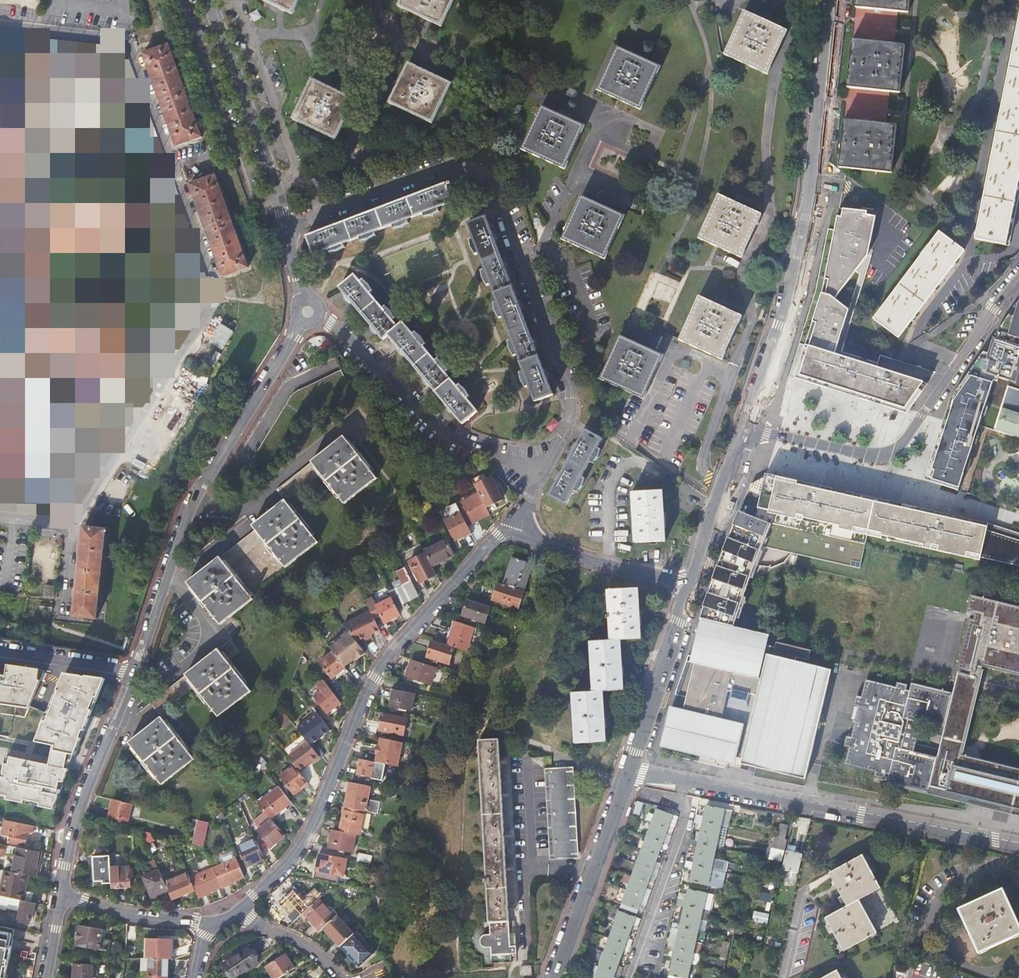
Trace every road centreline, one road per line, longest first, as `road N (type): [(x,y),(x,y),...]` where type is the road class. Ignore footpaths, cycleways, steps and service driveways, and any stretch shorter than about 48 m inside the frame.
road 1 (residential): [(538,475),(569,406),(485,182),(441,167),(285,225)]
road 2 (residential): [(725,489),(706,479),(701,460),(752,318),(744,268),(769,211),(770,91),(792,31),(786,0)]
road 3 (residential): [(226,922),(308,833),(385,657),(487,546),(515,528)]
road 4 (residential): [(746,426),(802,253),(831,0)]
road 5 (residential): [(135,672),(191,506),(308,312)]
road 6 (residential): [(627,769),(1018,844)]
road 7 (residential): [(1018,276),(902,452),(879,458),(746,426)]
road 8 (residential): [(308,312),(331,323),(463,439),(538,475)]
road 9 (residential): [(285,225),(209,0)]
road 10 (residential): [(60,895),(78,811),(135,672)]
road 11 (residential): [(555,977),(627,769)]
road 12 (residential): [(627,769),(691,587)]
road 13 (residential): [(515,528),(691,587)]
road 14 (residential): [(60,895),(152,918),(226,922)]
road 15 (residential): [(0,653),(135,672)]
road 16 (residential): [(226,922),(249,920),(289,939),(341,977)]

